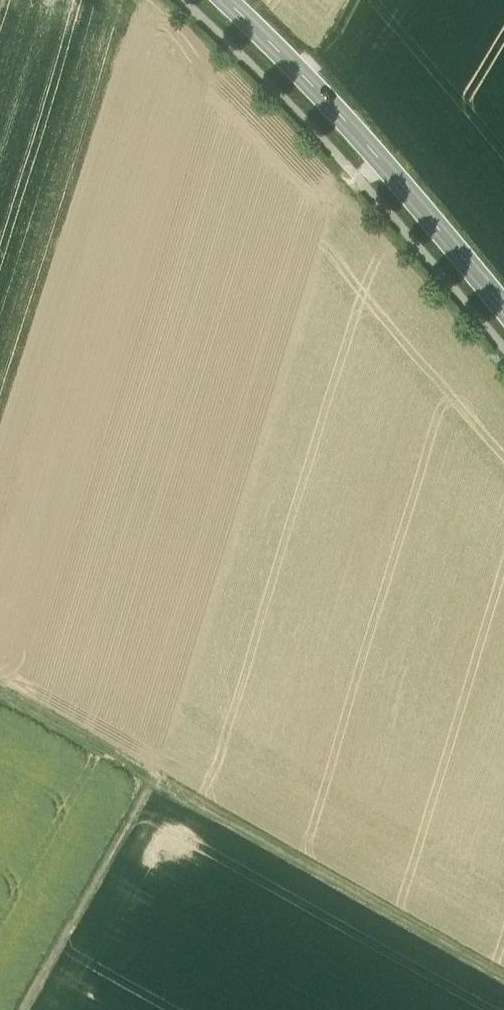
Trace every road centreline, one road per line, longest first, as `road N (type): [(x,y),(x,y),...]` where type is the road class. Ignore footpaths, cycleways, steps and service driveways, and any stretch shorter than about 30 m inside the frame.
road 1 (track): [(503,981),(150,780),(24,1009)]
road 2 (tertiary): [(503,303),(304,73),(227,0)]
road 3 (track): [(150,780),(0,694)]

